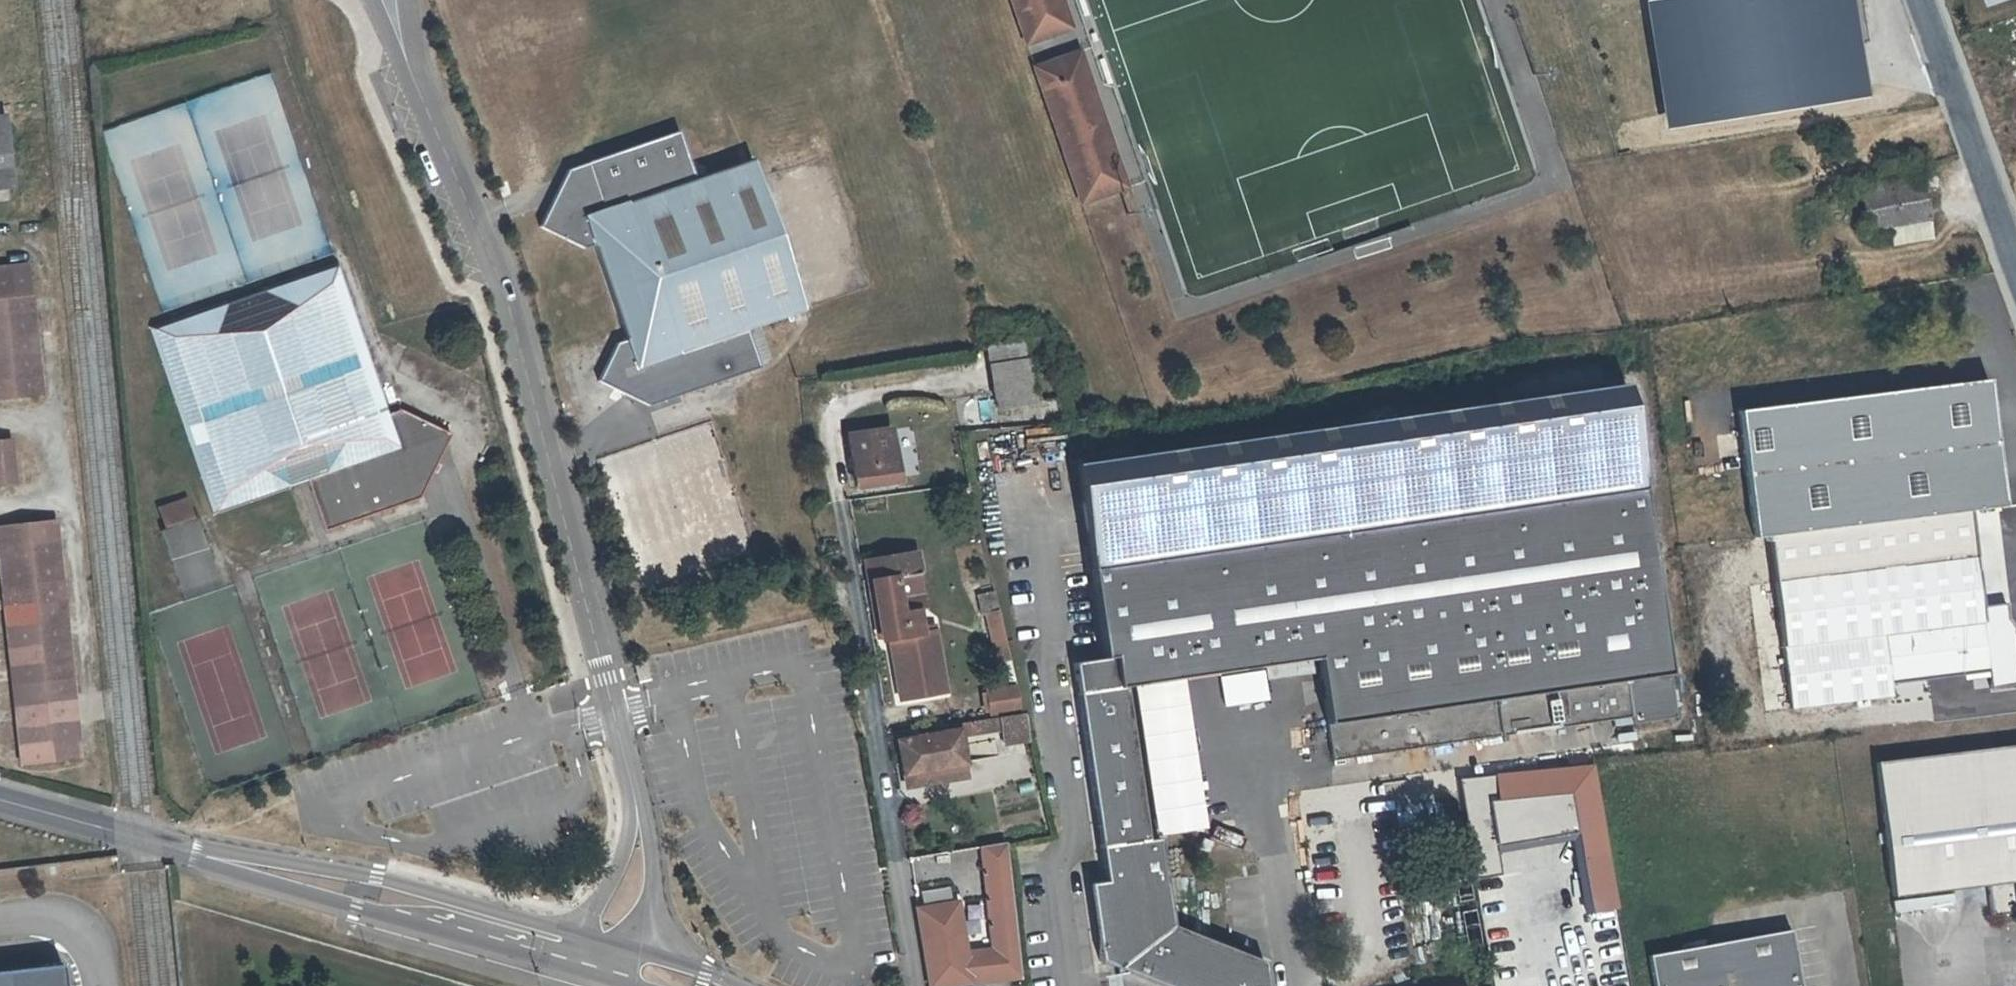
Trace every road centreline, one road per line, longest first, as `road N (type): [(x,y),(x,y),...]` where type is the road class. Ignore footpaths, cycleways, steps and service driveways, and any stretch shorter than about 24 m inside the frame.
road 1 (unclassified): [(391,0),(407,57),(494,262),(634,792)]
road 2 (tertiary): [(583,935),(375,877),(149,839)]
road 3 (residential): [(2015,267),(1918,0)]
road 4 (tertiary): [(149,839),(210,868),(385,919)]
road 5 (tertiary): [(385,919),(440,914),(577,953)]
road 6 (tertiary): [(385,919),(571,969)]
road 7 (unclassified): [(646,953),(656,878),(652,837),(634,792)]
road 8 (tertiary): [(149,839),(0,799)]
road 9 (unclassified): [(634,792),(619,859),(583,935)]

